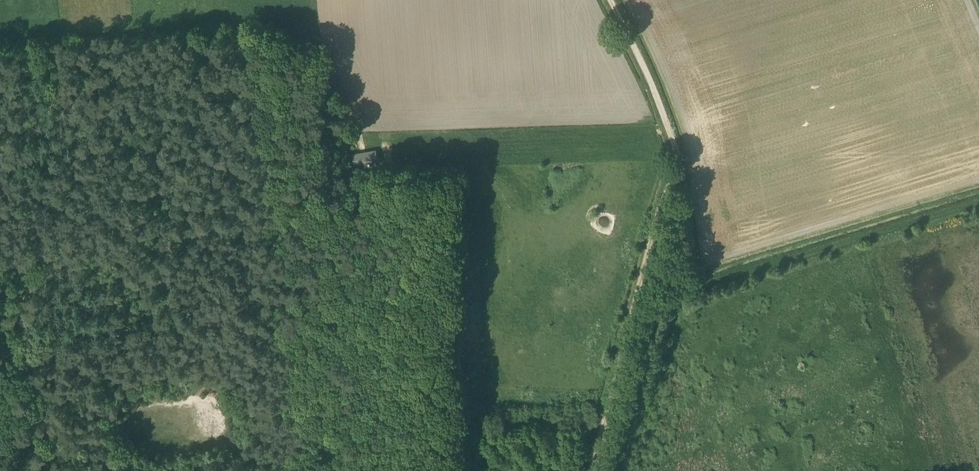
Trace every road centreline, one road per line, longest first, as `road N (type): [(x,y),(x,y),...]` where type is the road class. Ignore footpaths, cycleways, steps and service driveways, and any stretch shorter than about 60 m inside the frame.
road 1 (track): [(611,0),(680,151),(596,470)]
road 2 (track): [(0,52),(268,38),(322,52),(362,140)]

